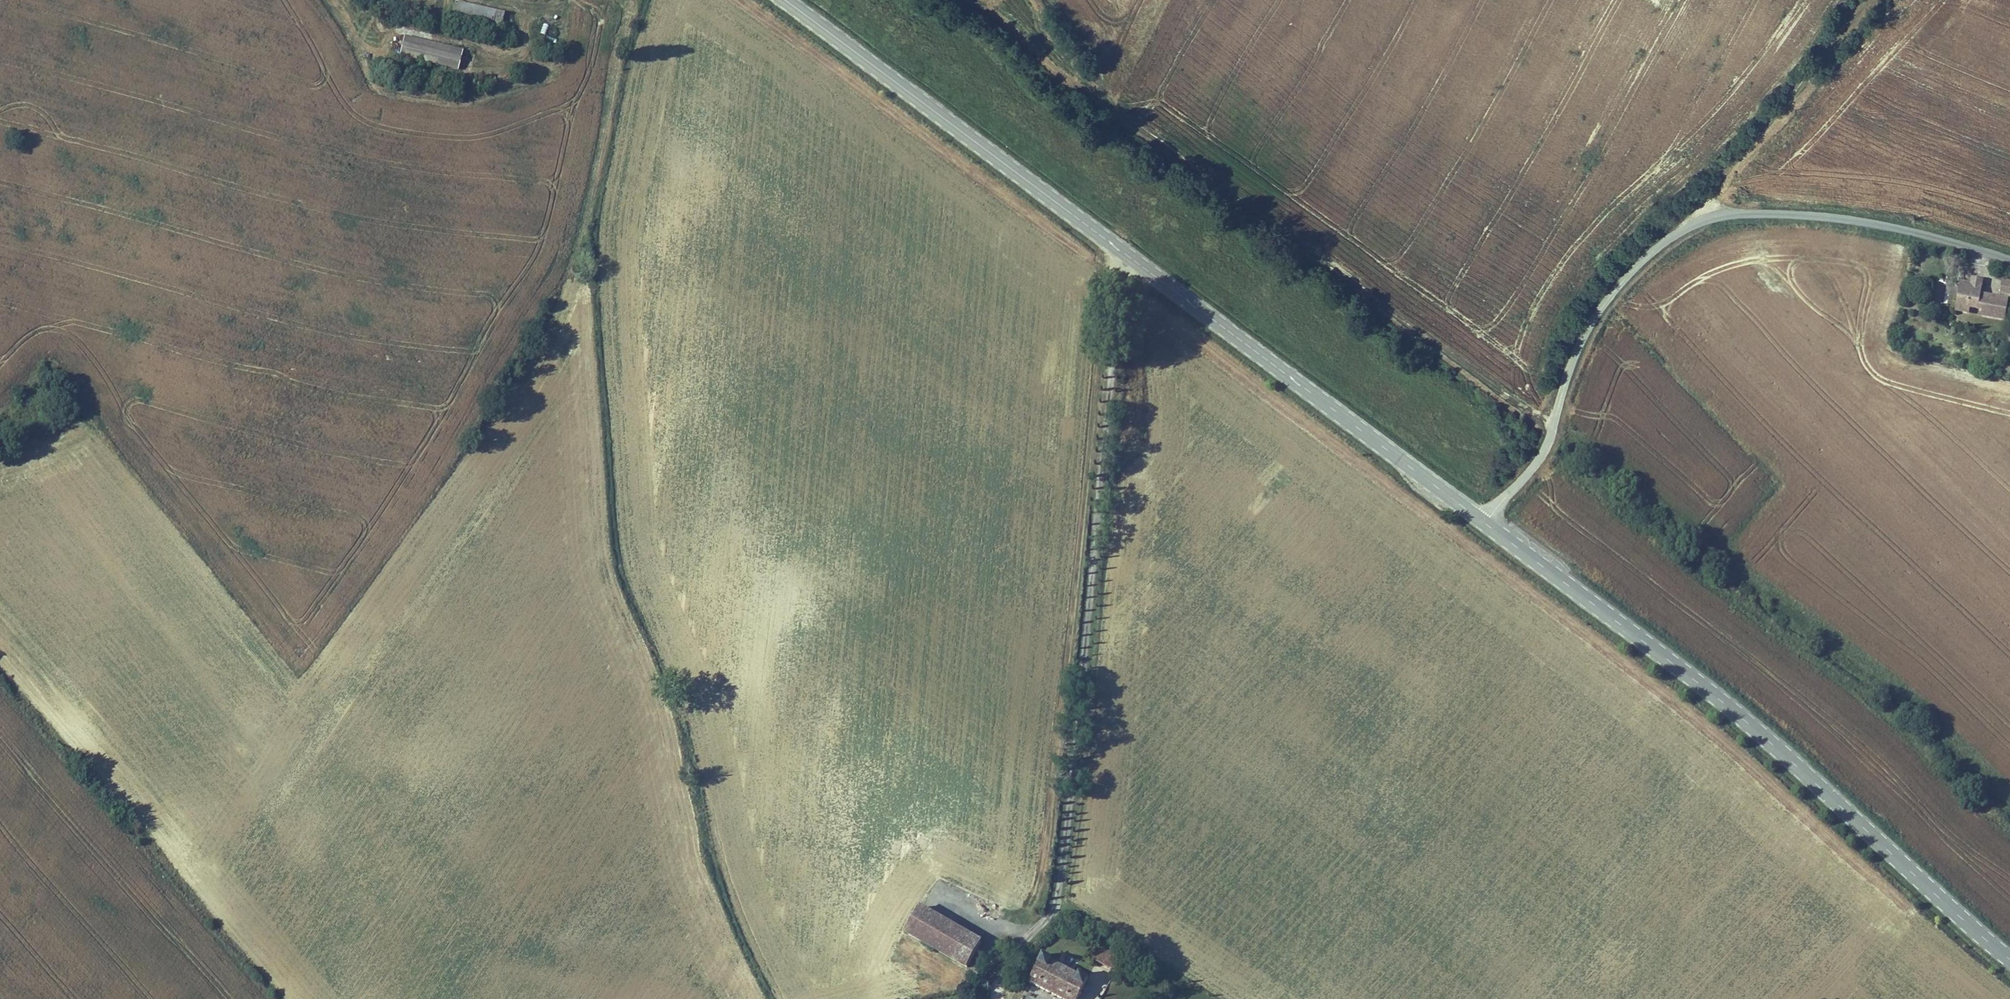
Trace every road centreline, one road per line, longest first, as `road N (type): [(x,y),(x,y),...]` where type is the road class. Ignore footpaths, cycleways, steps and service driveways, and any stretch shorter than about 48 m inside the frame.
road 1 (tertiary): [(1485,524),(782,0)]
road 2 (unclassified): [(2009,259),(1818,216),(1730,215),(1689,226),(1643,260),(1590,321),(1544,452),(1485,524)]
road 3 (tertiary): [(2009,958),(1747,722),(1485,524)]
road 4 (track): [(1043,0),(1157,148),(1555,420)]

